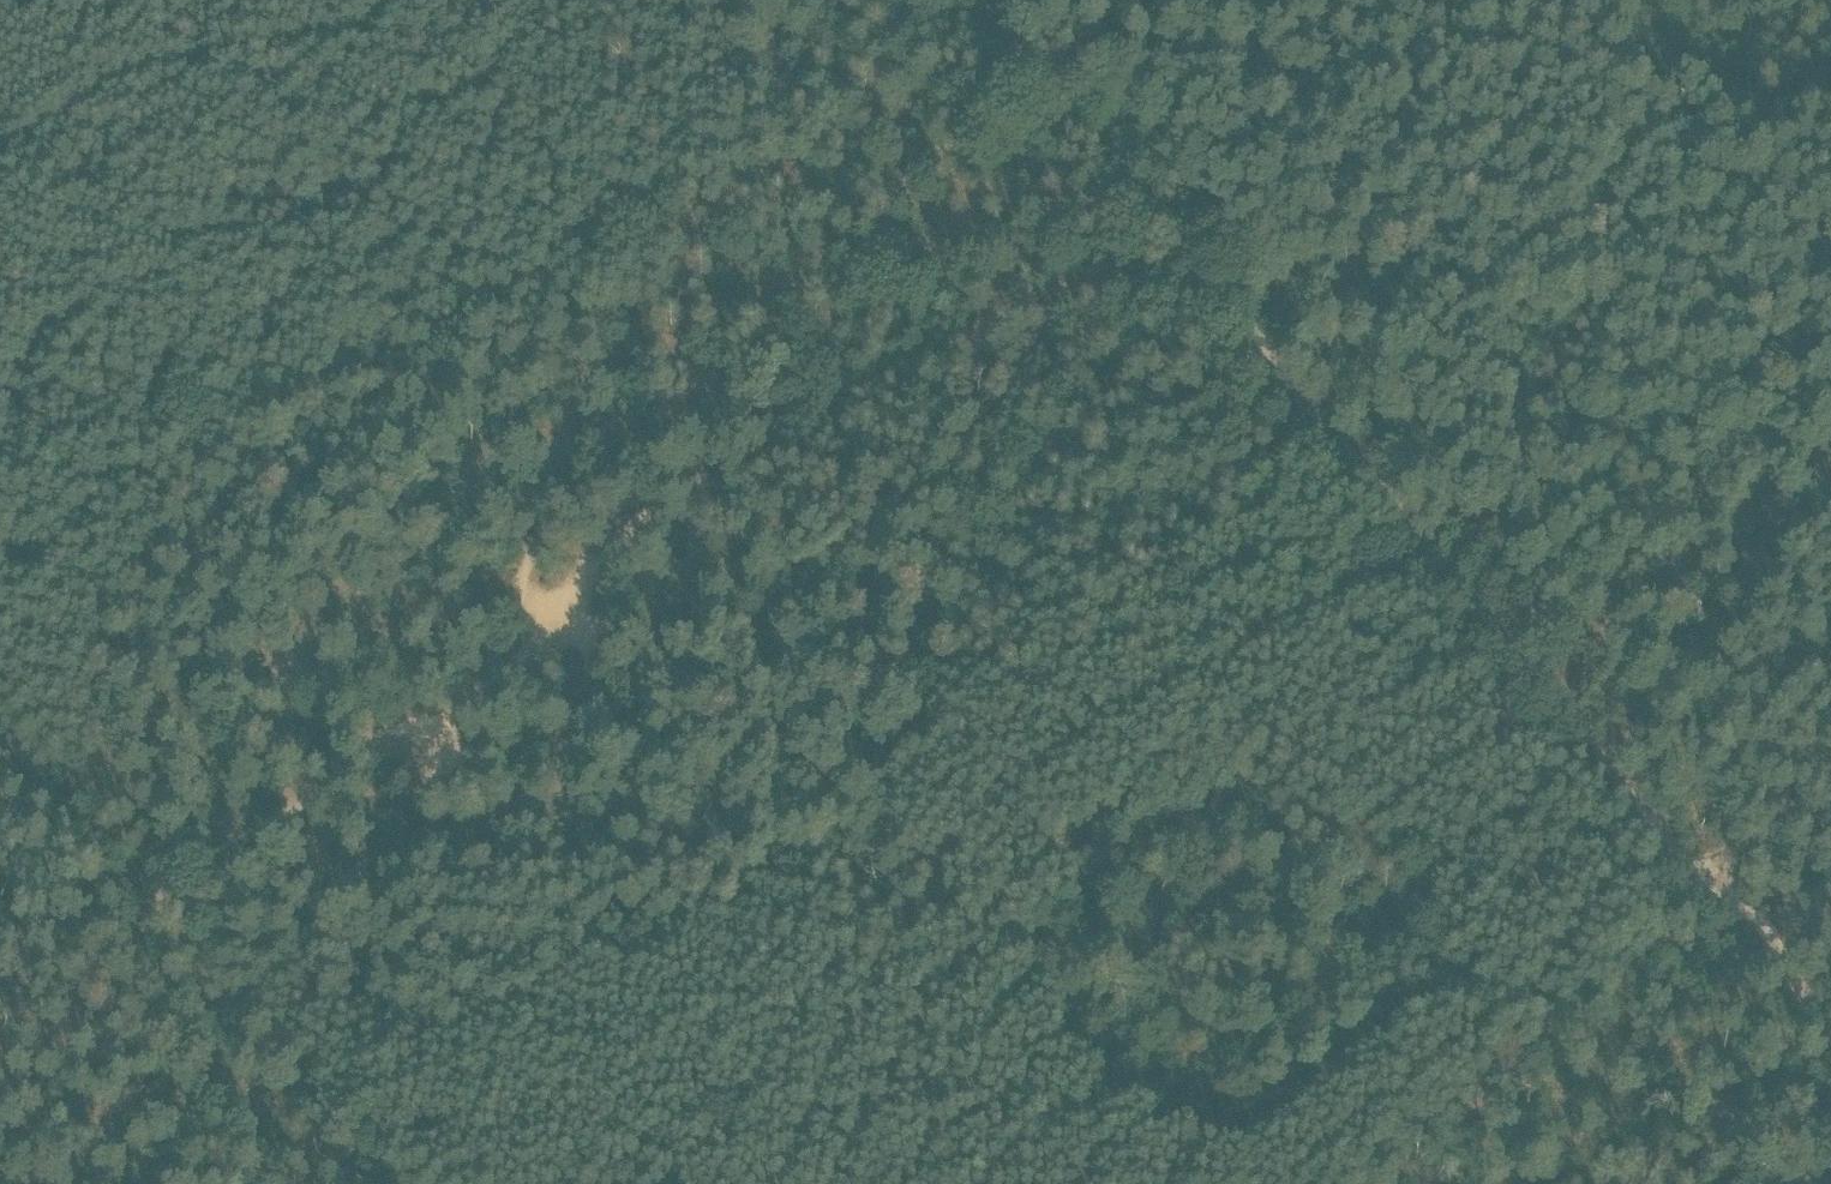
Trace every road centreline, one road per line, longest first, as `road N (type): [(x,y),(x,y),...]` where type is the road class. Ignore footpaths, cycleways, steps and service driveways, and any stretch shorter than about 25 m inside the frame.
road 1 (track): [(1133,193),(1728,906)]
road 2 (track): [(985,27),(1133,193)]
road 3 (track): [(1728,906),(1830,1029)]

